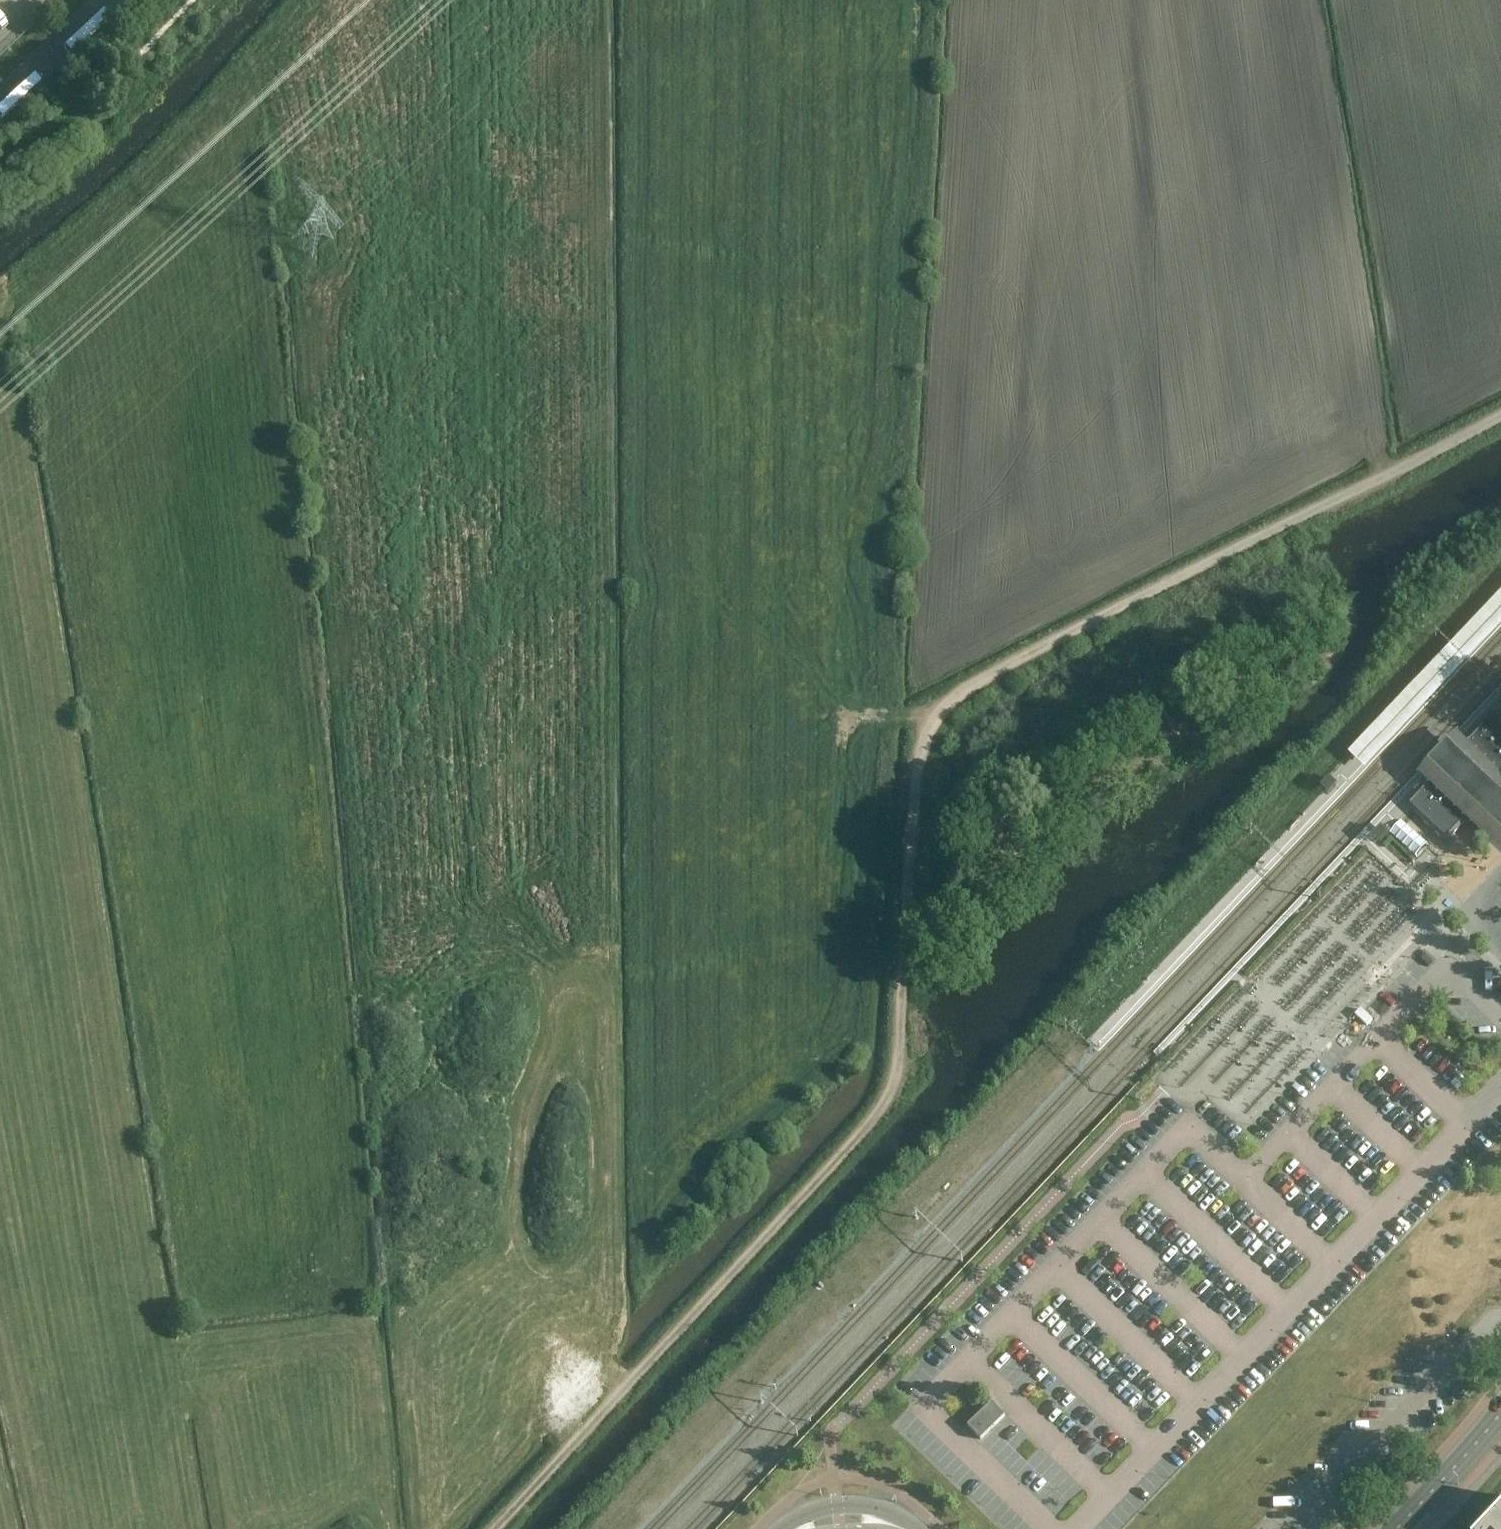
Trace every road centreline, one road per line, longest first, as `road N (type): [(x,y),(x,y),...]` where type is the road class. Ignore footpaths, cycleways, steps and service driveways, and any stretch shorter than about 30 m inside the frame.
road 1 (track): [(1500,415),(953,698),(930,721),(917,765),(890,1096),(493,1528)]
road 2 (tertiary): [(1398,1528),(1500,1411)]
road 3 (unclassified): [(0,103),(111,0)]
road 4 (tertiary): [(918,1528),(884,1509),(852,1504),(818,1509),(781,1528)]

